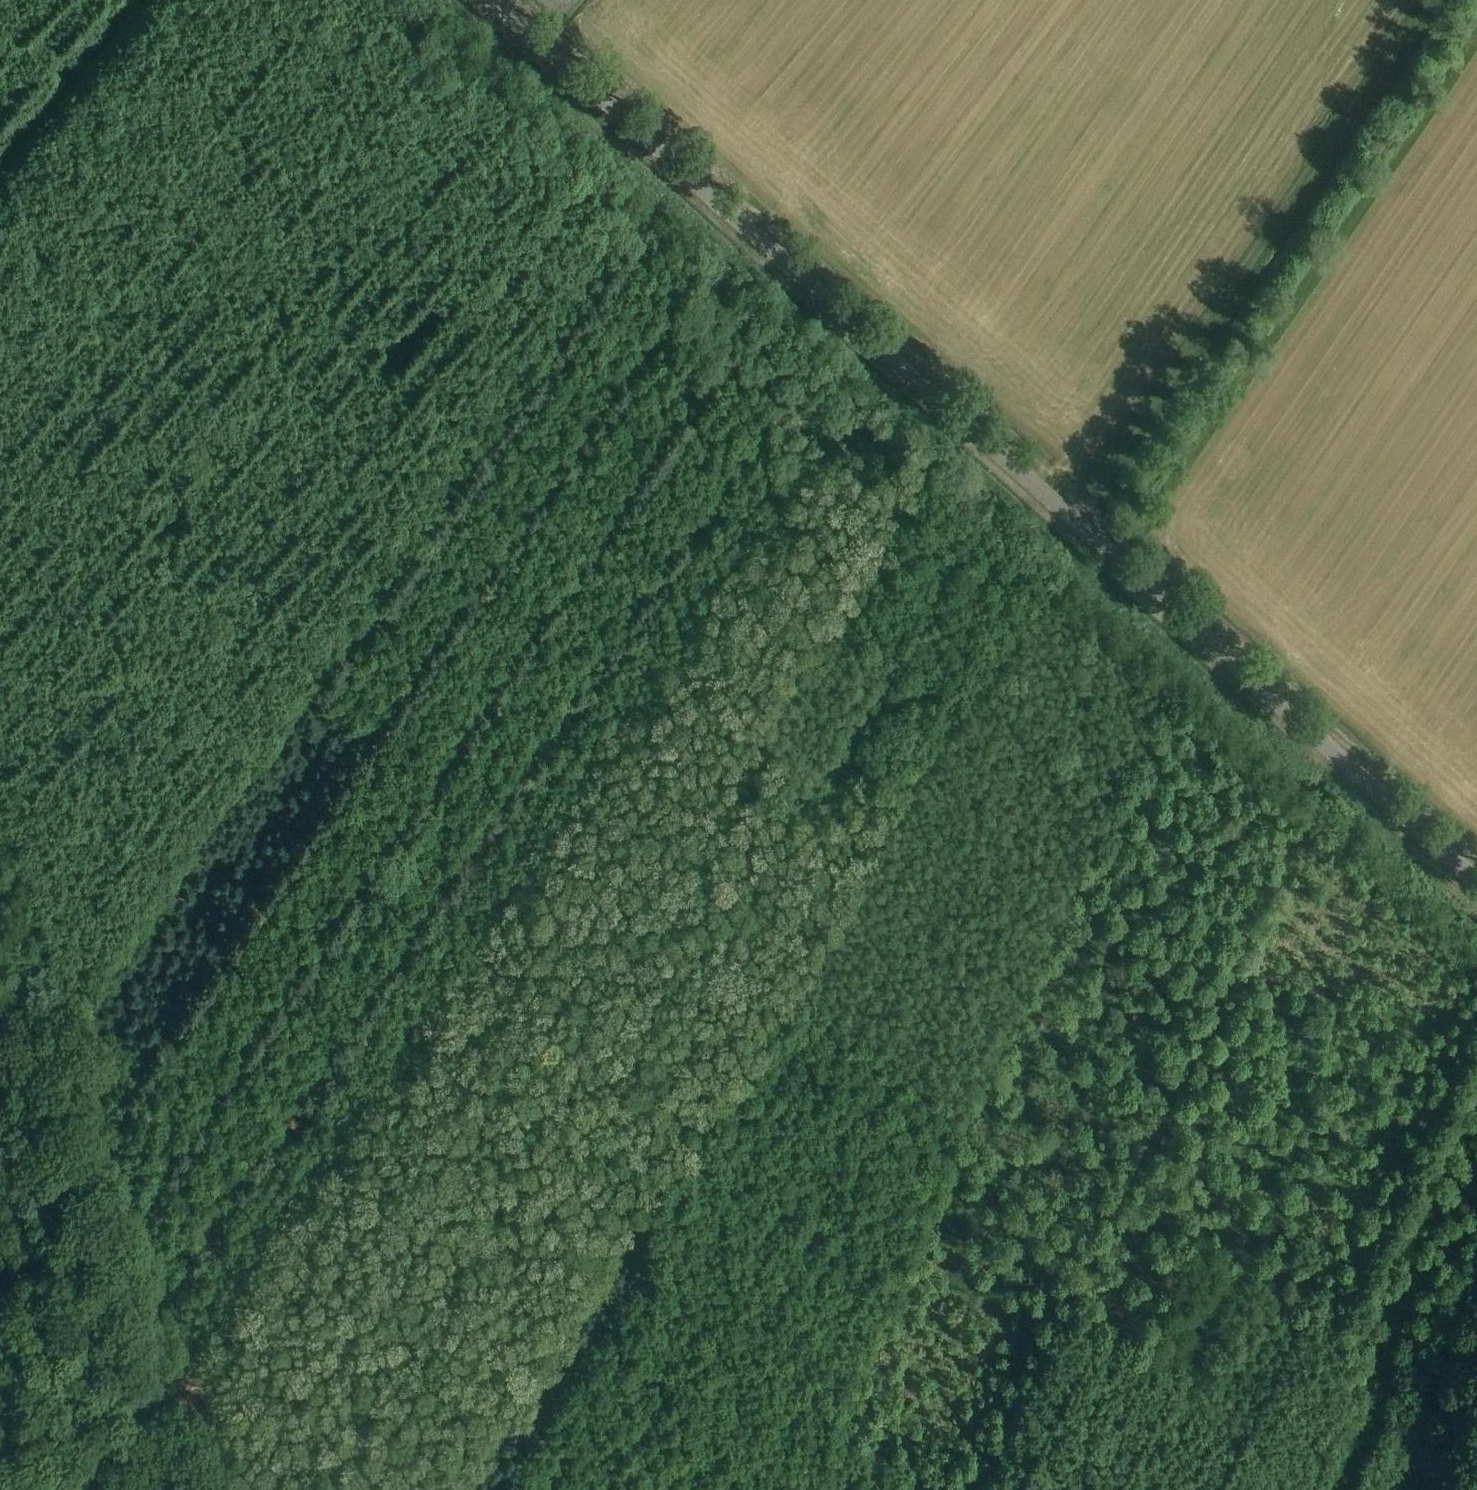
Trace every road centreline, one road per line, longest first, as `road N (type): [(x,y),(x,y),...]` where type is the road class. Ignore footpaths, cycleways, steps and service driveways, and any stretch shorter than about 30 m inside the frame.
road 1 (unclassified): [(493,0),(1476,881)]

